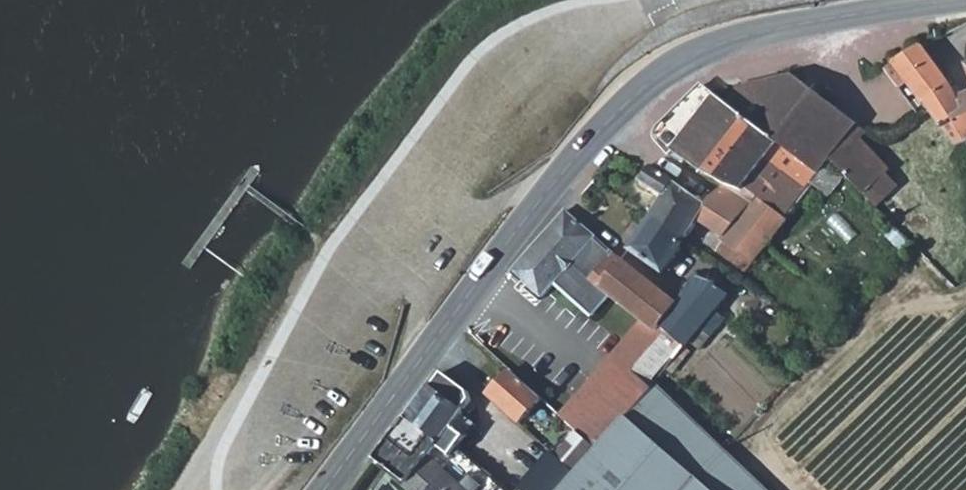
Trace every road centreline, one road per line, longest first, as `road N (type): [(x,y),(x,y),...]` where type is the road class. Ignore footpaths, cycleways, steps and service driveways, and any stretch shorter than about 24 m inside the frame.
road 1 (secondary): [(958,0),(764,30),(650,80),(529,214),(323,489)]

